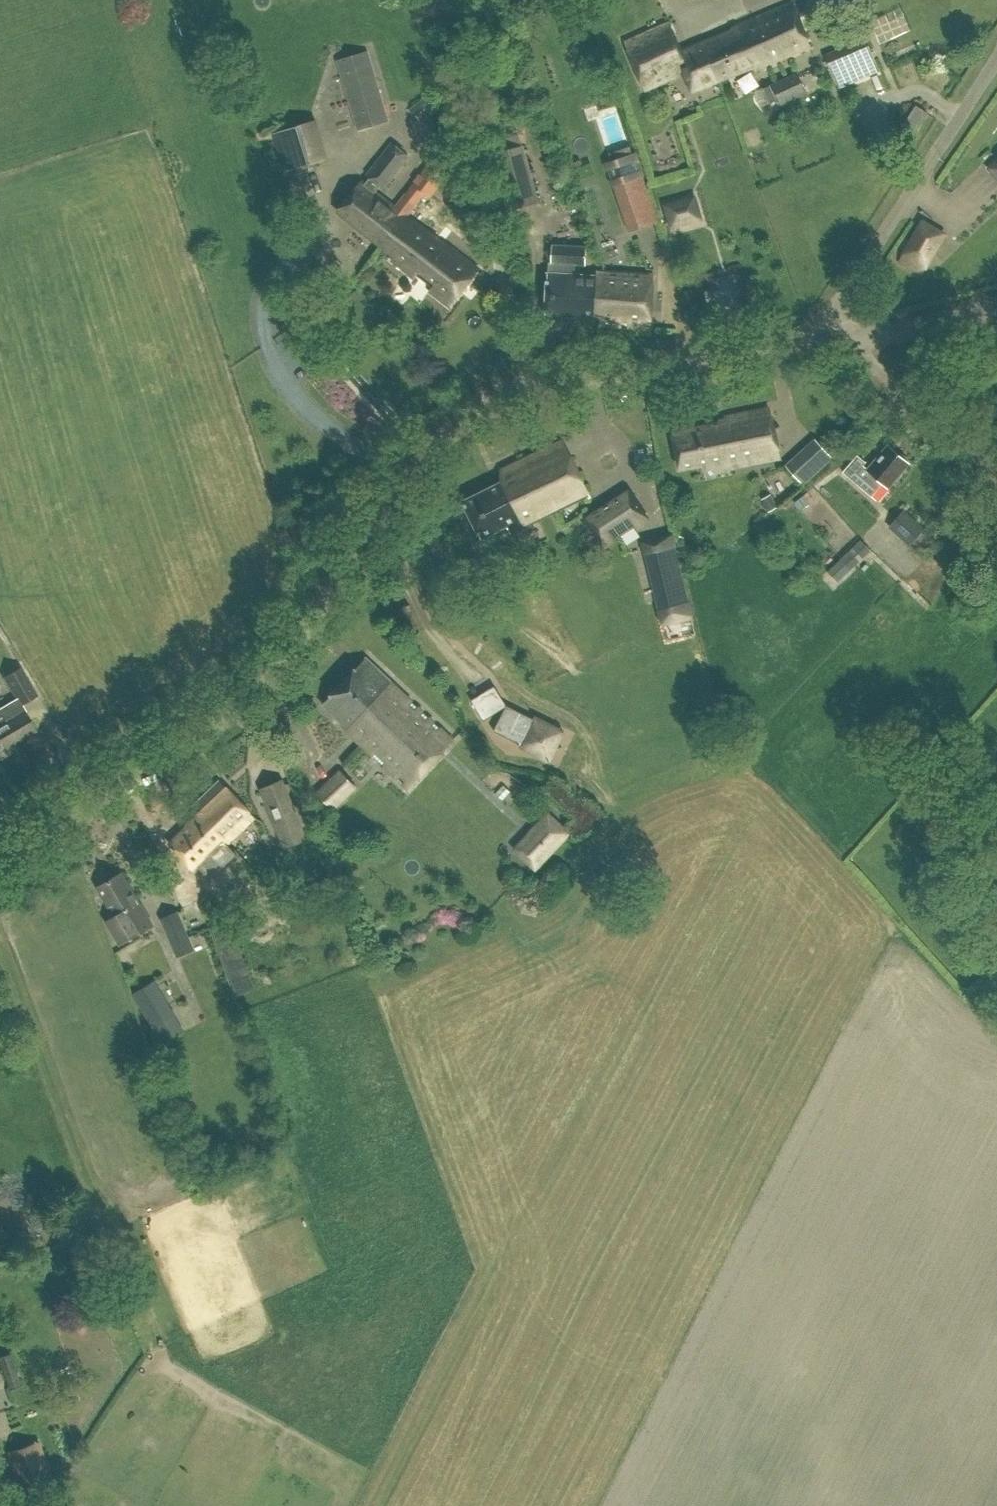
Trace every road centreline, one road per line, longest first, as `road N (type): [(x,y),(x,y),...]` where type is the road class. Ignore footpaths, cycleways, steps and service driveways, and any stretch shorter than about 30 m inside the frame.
road 1 (unclassified): [(0,856),(210,731),(271,674),(423,464),(463,423),(532,391),(830,331)]
road 2 (unclassified): [(830,331),(996,58)]
road 3 (unclassified): [(996,475),(830,331)]
road 4 (unclassified): [(830,331),(884,334),(996,306)]

